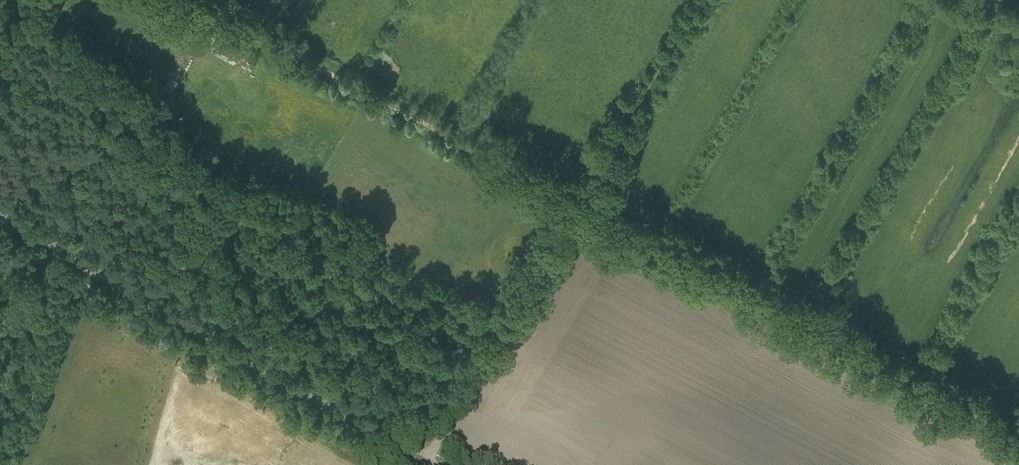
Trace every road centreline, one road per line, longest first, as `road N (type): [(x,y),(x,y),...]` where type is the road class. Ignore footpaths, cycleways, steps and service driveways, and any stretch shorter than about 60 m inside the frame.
road 1 (track): [(1018,437),(579,206)]
road 2 (unclassified): [(426,464),(0,213)]
road 3 (track): [(192,0),(579,206)]
road 4 (track): [(579,206),(426,464)]
road 5 (track): [(579,206),(699,0)]

